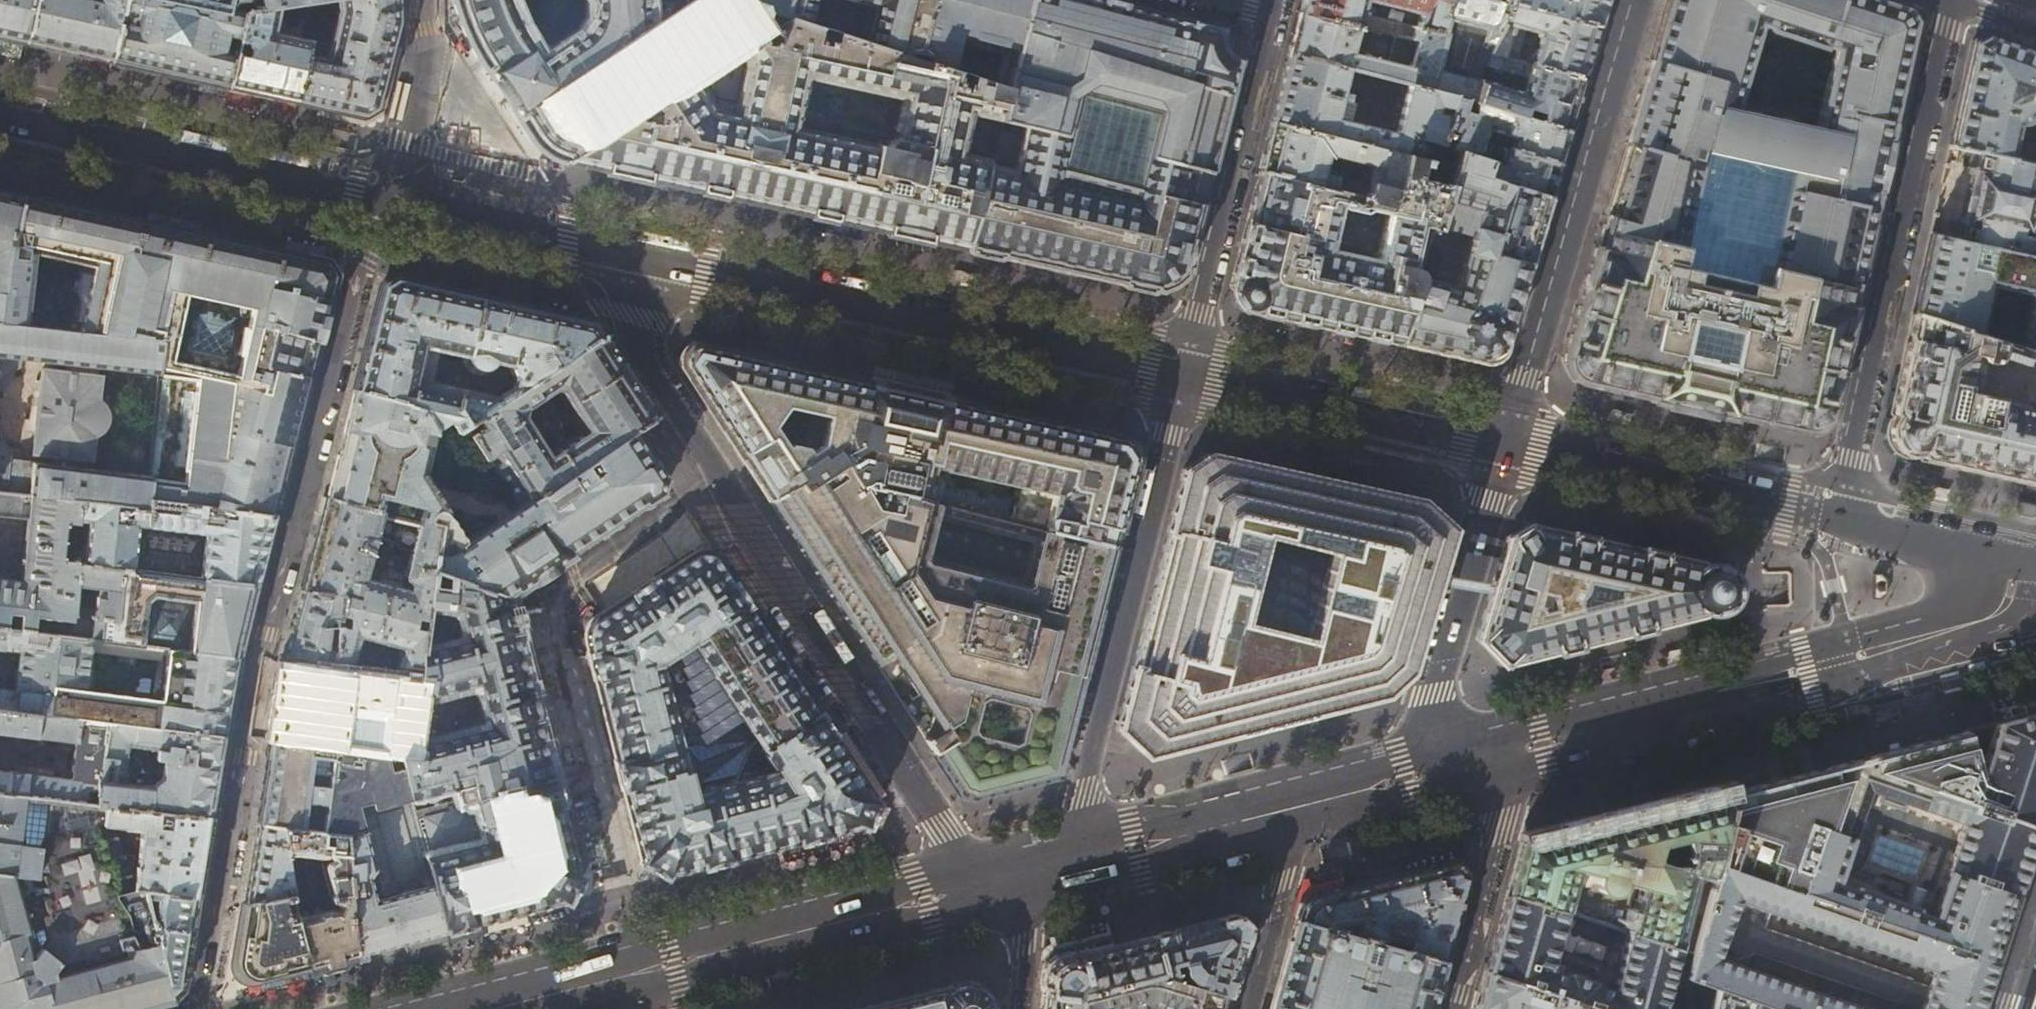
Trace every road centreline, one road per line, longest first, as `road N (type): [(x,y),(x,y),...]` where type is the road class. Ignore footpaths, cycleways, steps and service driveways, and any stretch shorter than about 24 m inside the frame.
road 1 (residential): [(981,887),(733,509),(587,246)]
road 2 (primary): [(1183,375),(587,246)]
road 3 (residential): [(1837,515),(1947,0)]
road 4 (residential): [(1064,866),(1183,375)]
road 5 (tertiary): [(1635,0),(1504,444)]
road 6 (primary): [(395,203),(0,119)]
road 7 (residential): [(1183,375),(1273,11)]
road 8 (primary): [(981,887),(627,974)]
road 9 (primary): [(1821,676),(1487,760)]
road 10 (tertiary): [(1504,444),(1417,776)]
road 11 (primary): [(1837,515),(1504,444)]
road 12 (primary): [(1504,444),(1183,375)]
road 13 (residential): [(1487,760),(1501,821),(1451,1008)]
road 14 (primary): [(1297,808),(1064,866)]
road 15 (primary): [(1978,544),(1967,587),(1947,611),(1821,676)]
road 16 (residential): [(1244,1008),(1297,808)]
road 17 (residential): [(395,203),(427,45),(426,0)]
road 18 (primary): [(587,246),(395,203)]
road 19 (primary): [(1978,544),(1837,515)]
road 20 (primary): [(627,974),(489,1008)]
road 21 (residential): [(1020,1008),(1033,874)]
road 22 (primary): [(1925,660),(1997,640),(2016,628),(2035,596)]
road 23 (primary): [(1417,776),(1297,808)]

